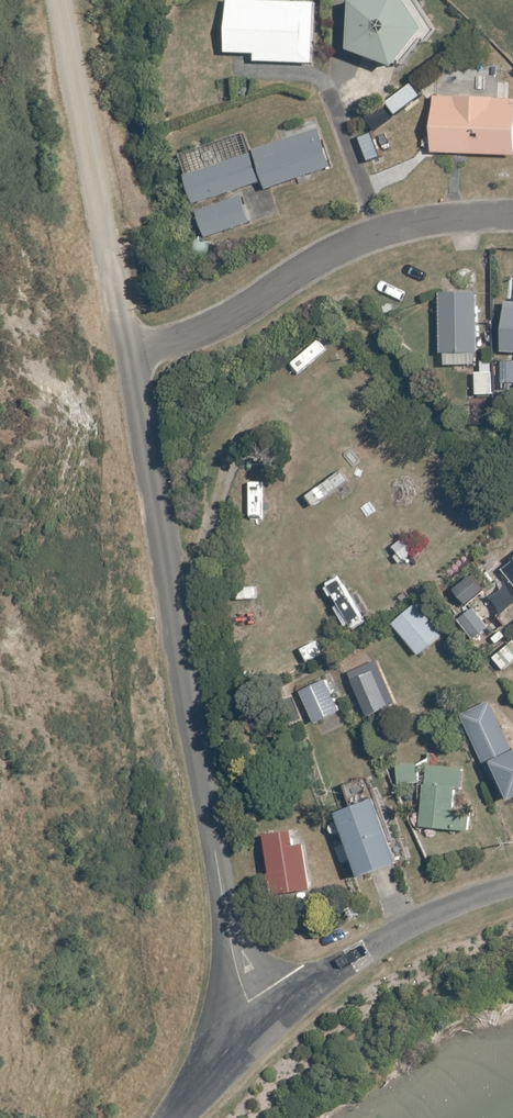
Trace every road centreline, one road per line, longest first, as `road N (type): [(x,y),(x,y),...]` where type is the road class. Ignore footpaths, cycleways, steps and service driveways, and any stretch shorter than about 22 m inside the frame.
road 1 (unclassified): [(261,1027),(236,969),(129,356)]
road 2 (residential): [(129,356),(219,325),(298,271),(380,230),(512,216)]
road 3 (unclassified): [(129,356),(57,0)]
road 4 (unclassified): [(261,1027),(359,952),(512,884)]
road 5 (tertiary): [(176,1117),(261,1027)]

